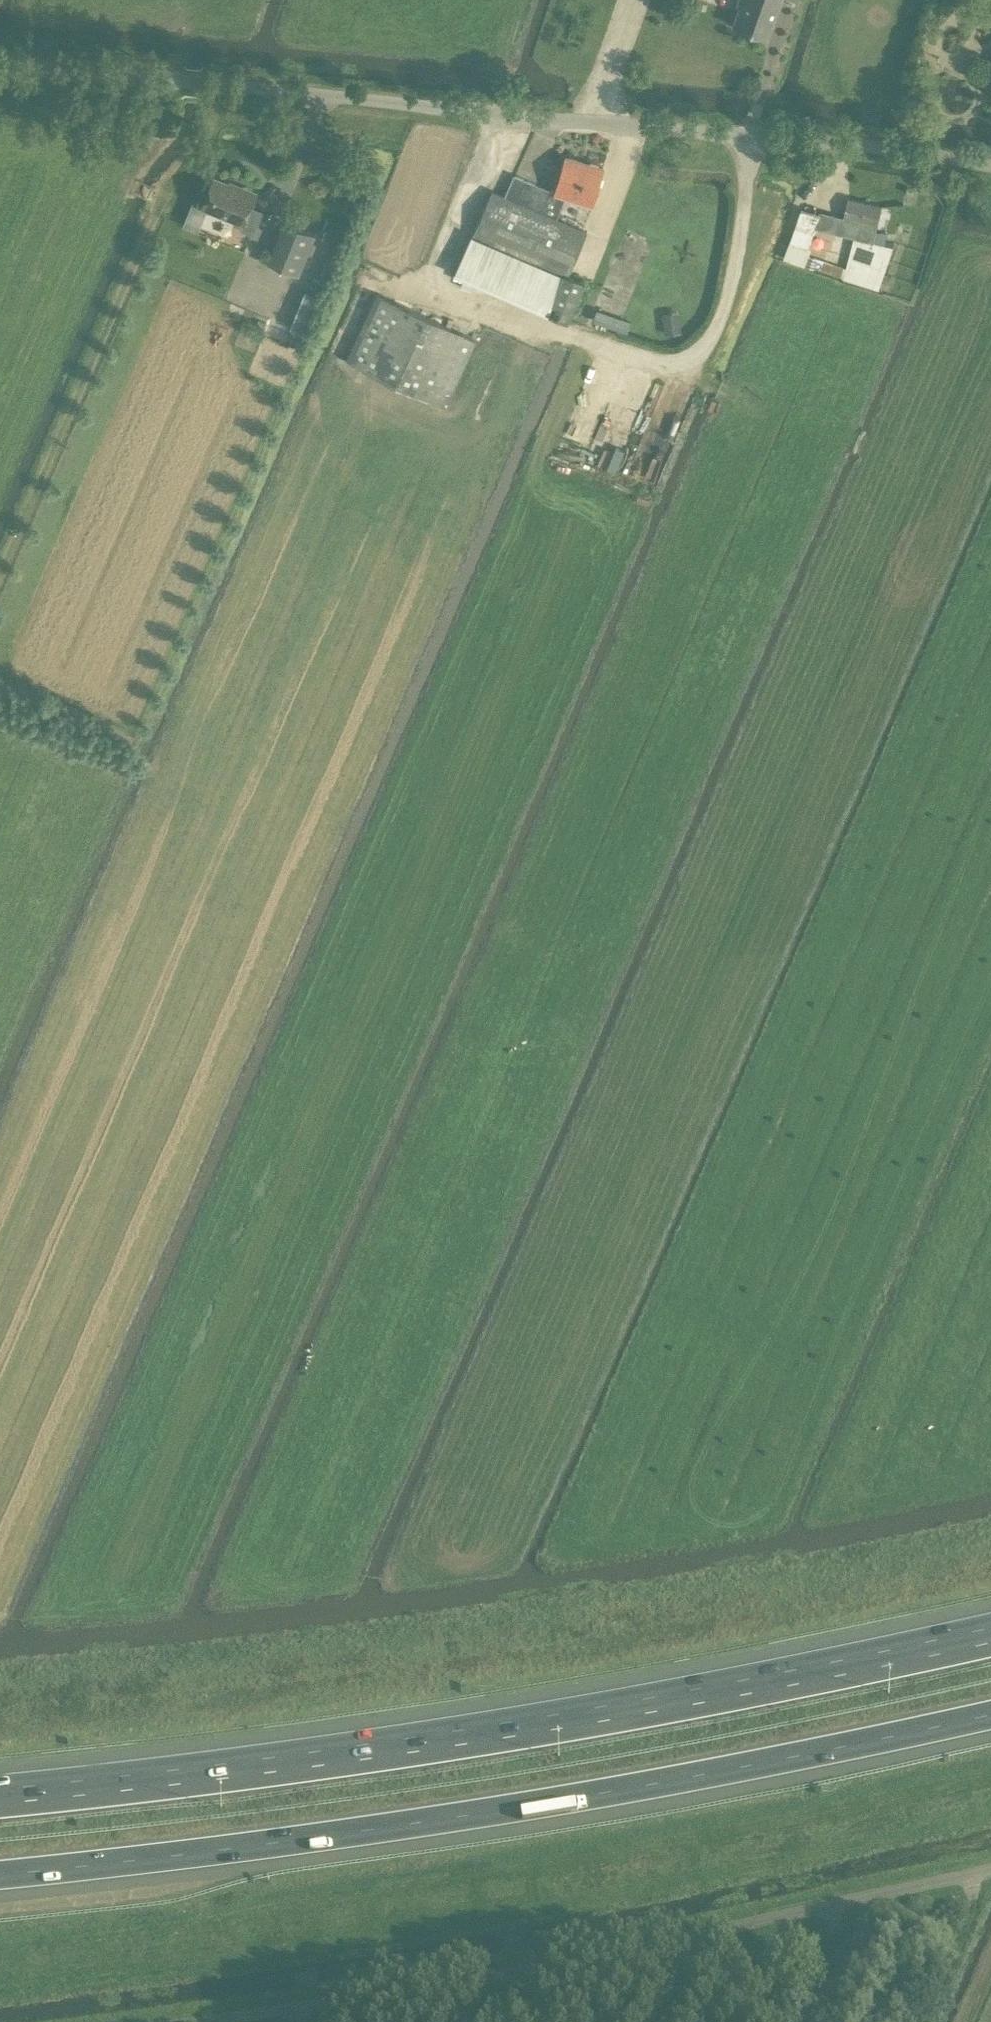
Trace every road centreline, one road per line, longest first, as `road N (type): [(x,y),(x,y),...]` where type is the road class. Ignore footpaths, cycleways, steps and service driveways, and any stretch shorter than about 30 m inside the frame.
road 1 (motorway): [(990,1634),(636,1707),(318,1758),(0,1796)]
road 2 (motorway): [(0,1875),(505,1810),(990,1715)]
road 3 (unclassified): [(990,158),(147,68),(0,62)]
road 4 (unclassified): [(990,1869),(196,2021)]

